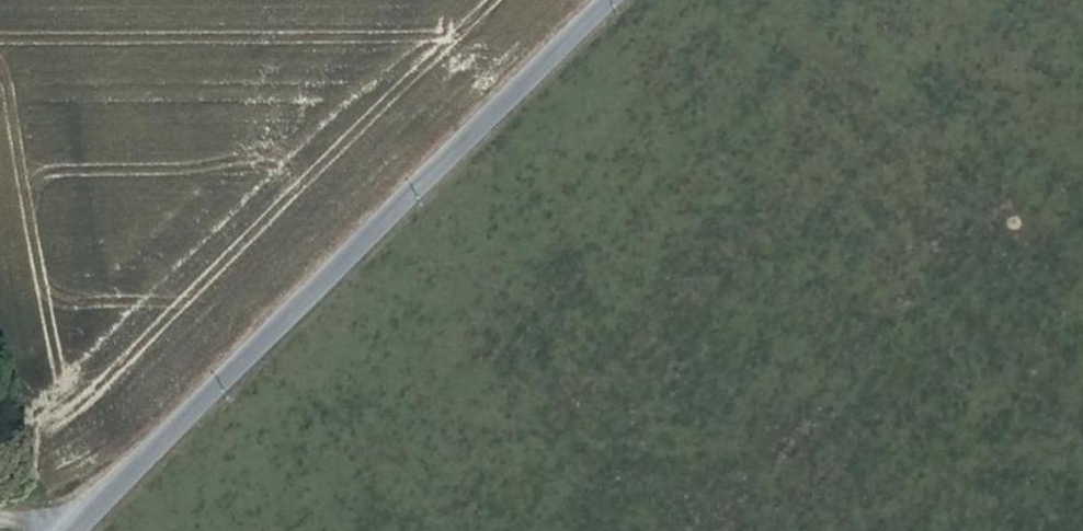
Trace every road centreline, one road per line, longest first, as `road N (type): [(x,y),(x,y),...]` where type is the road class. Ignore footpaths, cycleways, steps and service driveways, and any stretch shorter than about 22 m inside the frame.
road 1 (unclassified): [(72,530),(617,0)]

